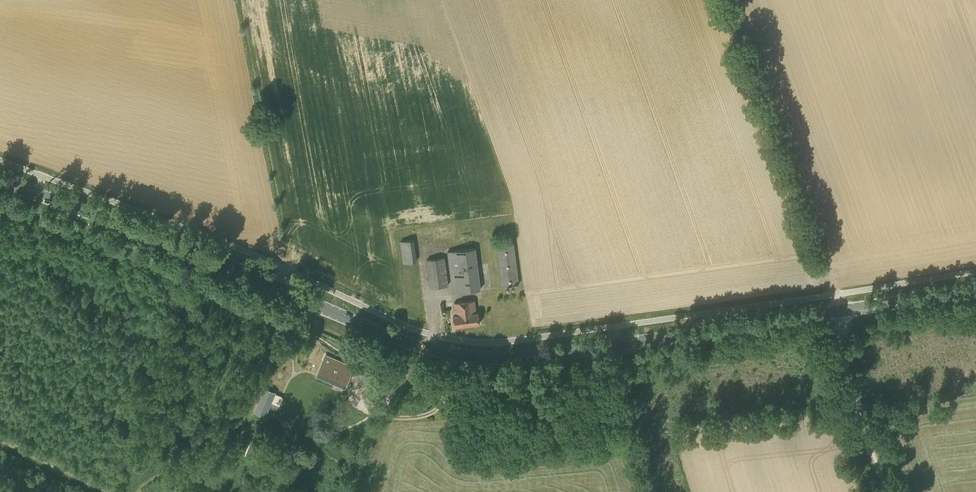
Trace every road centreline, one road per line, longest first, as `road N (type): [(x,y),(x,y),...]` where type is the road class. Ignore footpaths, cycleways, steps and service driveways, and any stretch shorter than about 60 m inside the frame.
road 1 (secondary): [(975,289),(530,357),(459,359),(403,345),(287,280),(194,244),(0,181)]
road 2 (track): [(840,295),(736,0)]
road 3 (track): [(885,491),(840,374),(838,311)]

